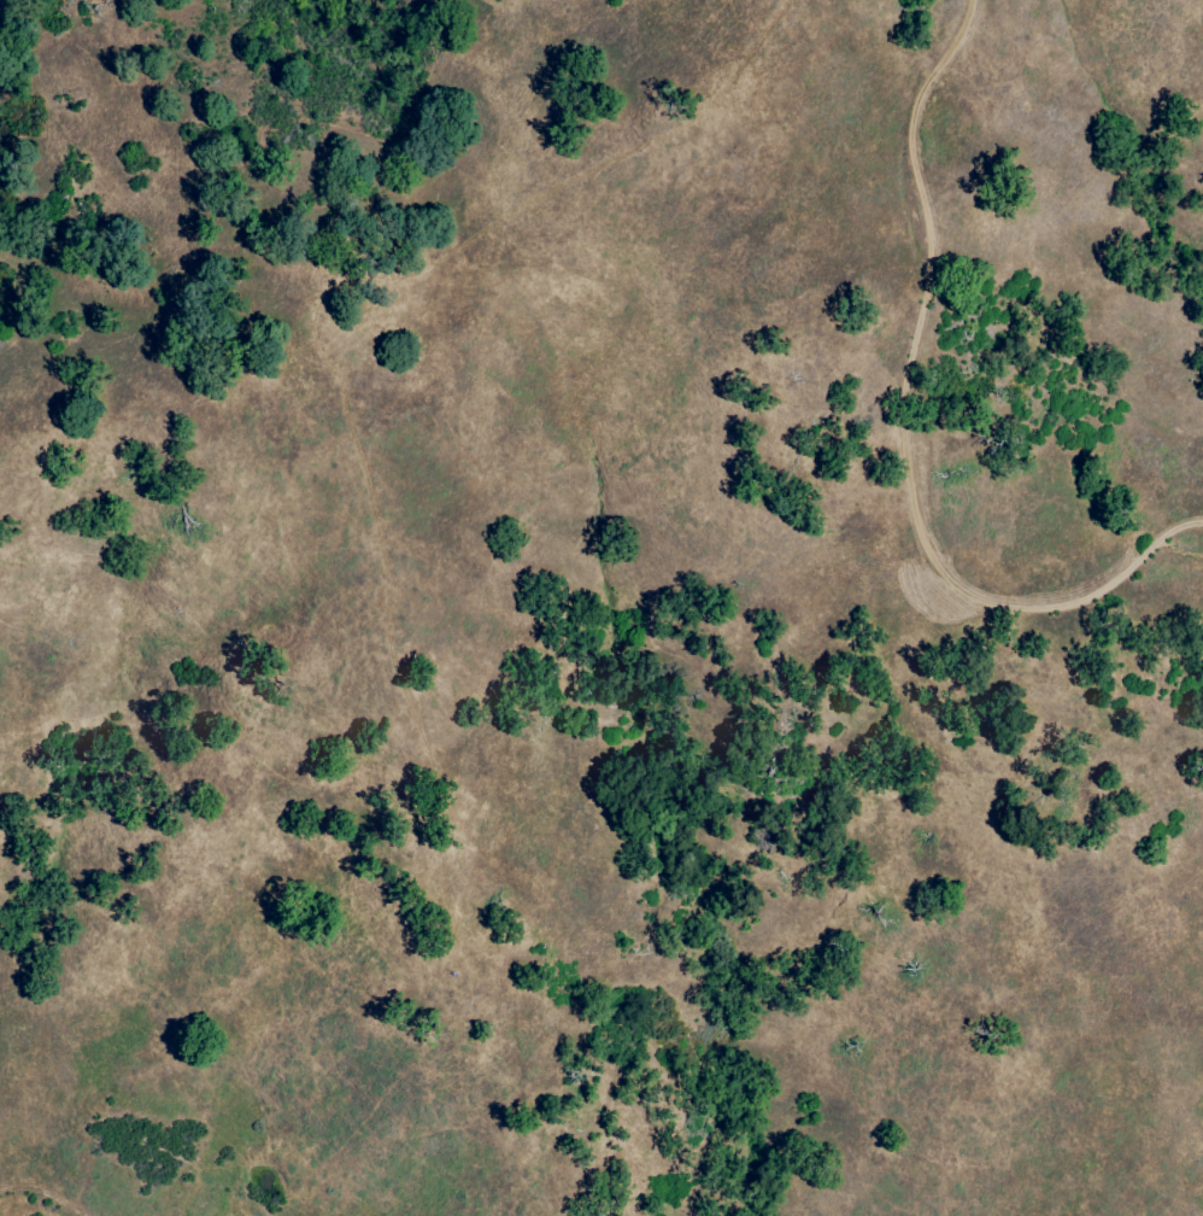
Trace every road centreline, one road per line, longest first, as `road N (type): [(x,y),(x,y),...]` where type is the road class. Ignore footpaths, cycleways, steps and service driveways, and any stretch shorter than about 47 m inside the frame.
road 1 (track): [(798,0),(693,127),(530,206),(398,288),(346,353),(353,487),(374,549),(393,665),(412,730),(452,790),(453,931)]
road 2 (track): [(1202,533),(1069,596),(986,606),(923,568),(900,397),(928,238),(910,166),(906,105),(969,0)]

